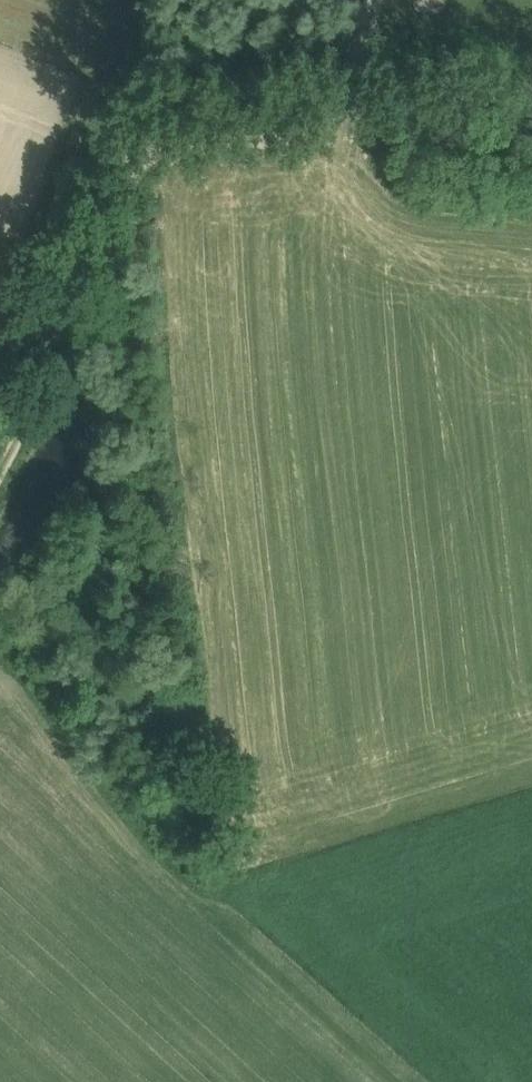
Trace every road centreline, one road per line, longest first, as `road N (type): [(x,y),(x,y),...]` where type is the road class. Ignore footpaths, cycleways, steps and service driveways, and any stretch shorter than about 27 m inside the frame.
road 1 (track): [(372,0),(342,104),(301,126),(150,150),(111,201),(0,465)]

